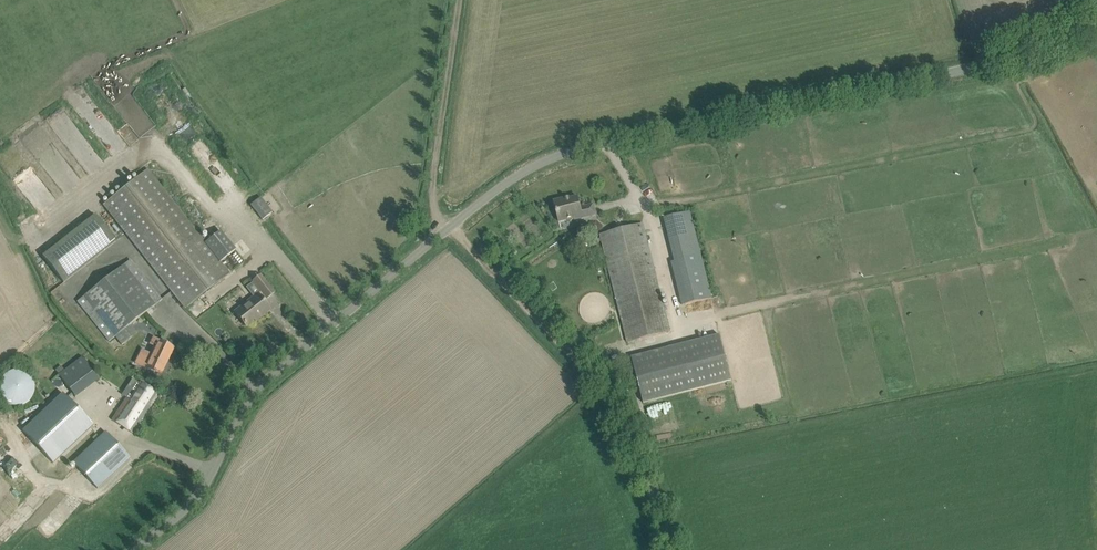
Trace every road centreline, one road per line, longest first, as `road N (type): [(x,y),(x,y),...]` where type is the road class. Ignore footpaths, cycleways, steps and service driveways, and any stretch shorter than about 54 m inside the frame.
road 1 (unclassified): [(135,549),(195,497),(265,381),(523,171),(606,143),(981,66),(1073,33),(1096,7)]
road 2 (track): [(675,549),(595,380),(449,227)]
road 3 (track): [(458,0),(432,190),(433,213),(449,227)]

